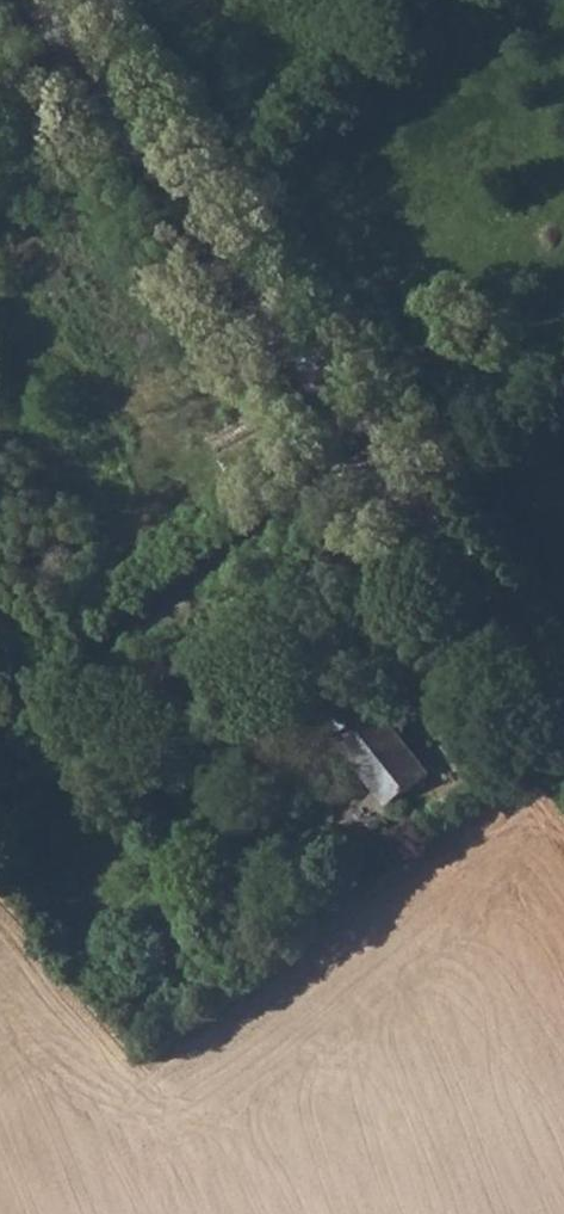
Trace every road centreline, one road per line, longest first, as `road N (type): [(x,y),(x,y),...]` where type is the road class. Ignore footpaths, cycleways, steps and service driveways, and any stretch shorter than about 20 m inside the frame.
road 1 (tertiary): [(41,0),(563,708)]
road 2 (track): [(0,702),(38,652),(347,413)]

